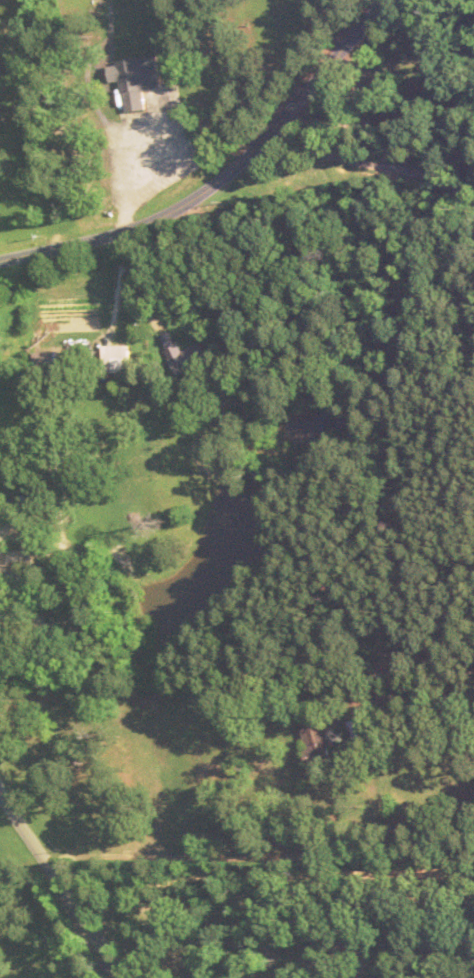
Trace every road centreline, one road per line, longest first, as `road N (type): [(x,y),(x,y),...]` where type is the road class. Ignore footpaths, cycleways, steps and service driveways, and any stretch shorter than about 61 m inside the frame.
road 1 (residential): [(0,261),(120,233),(198,198),(276,133),(387,0)]
road 2 (residential): [(53,868),(160,882),(225,872),(473,875)]
road 3 (residential): [(126,977),(104,933),(0,786)]
road 4 (residential): [(276,133),(333,159),(390,167),(473,198)]

